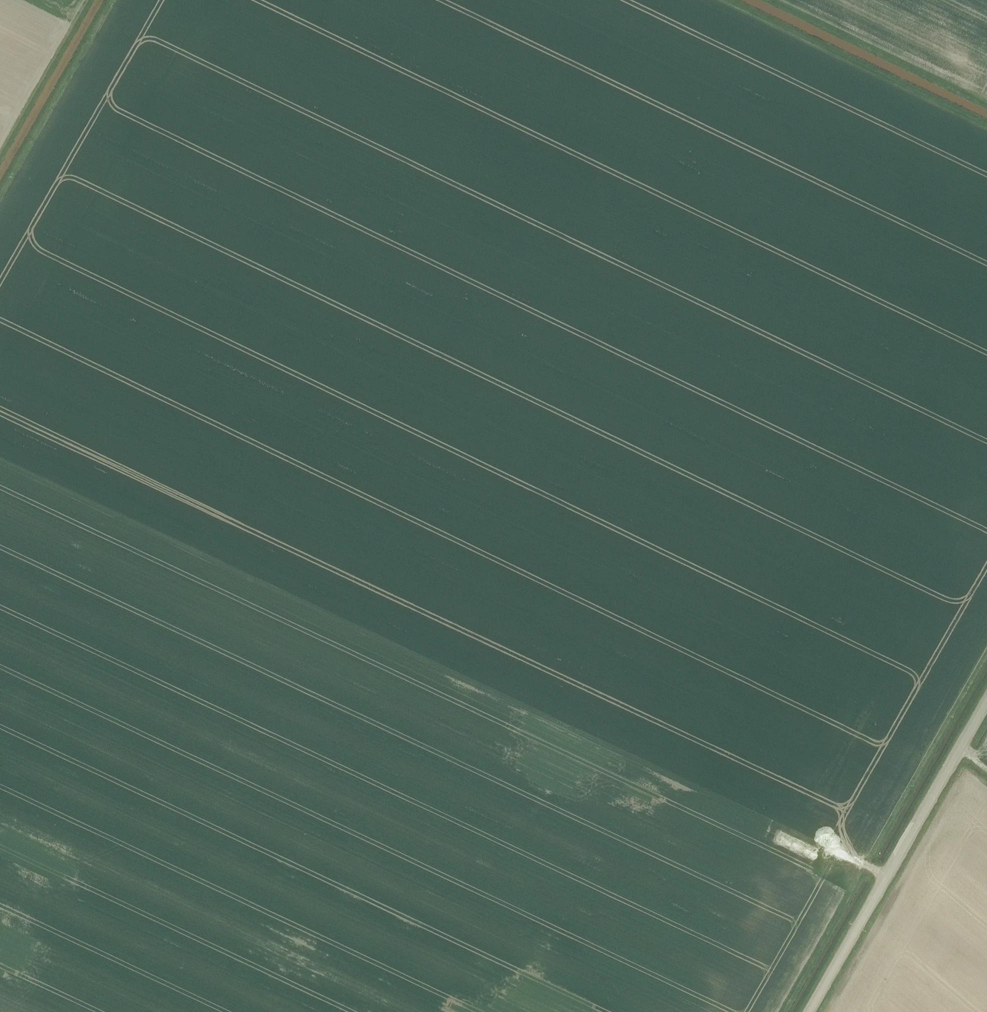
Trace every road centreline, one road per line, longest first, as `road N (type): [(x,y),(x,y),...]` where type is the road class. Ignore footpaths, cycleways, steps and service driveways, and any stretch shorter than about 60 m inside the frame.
road 1 (unclassified): [(809,1011),(986,701)]

